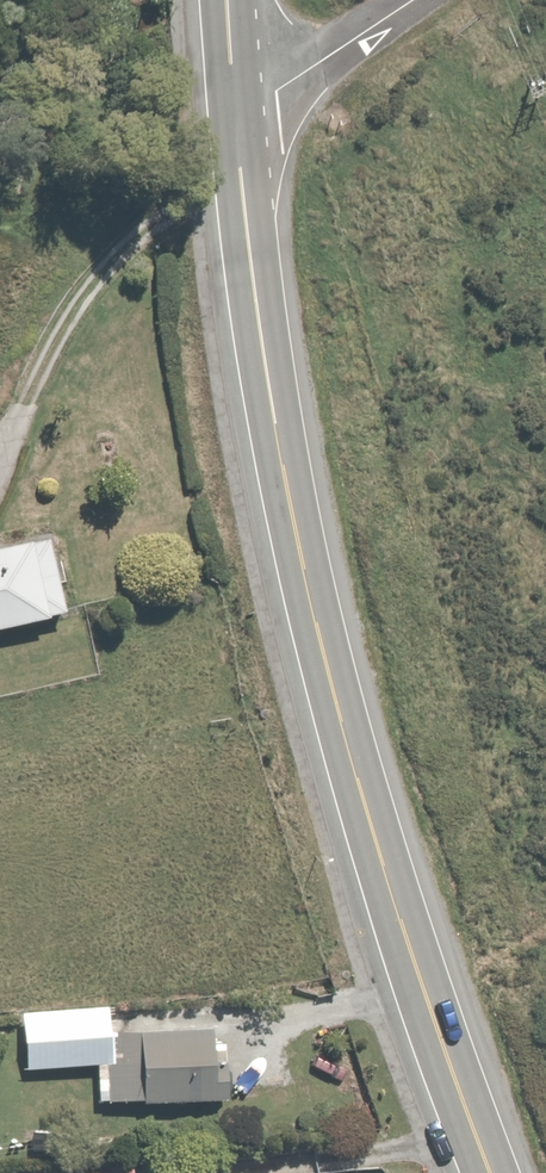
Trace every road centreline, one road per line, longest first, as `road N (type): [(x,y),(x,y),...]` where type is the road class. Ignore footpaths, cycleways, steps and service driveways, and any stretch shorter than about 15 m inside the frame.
road 1 (primary): [(495,1172),(402,919),(315,605),(276,410),(239,99)]
road 2 (residential): [(239,99),(282,91),(418,0)]

